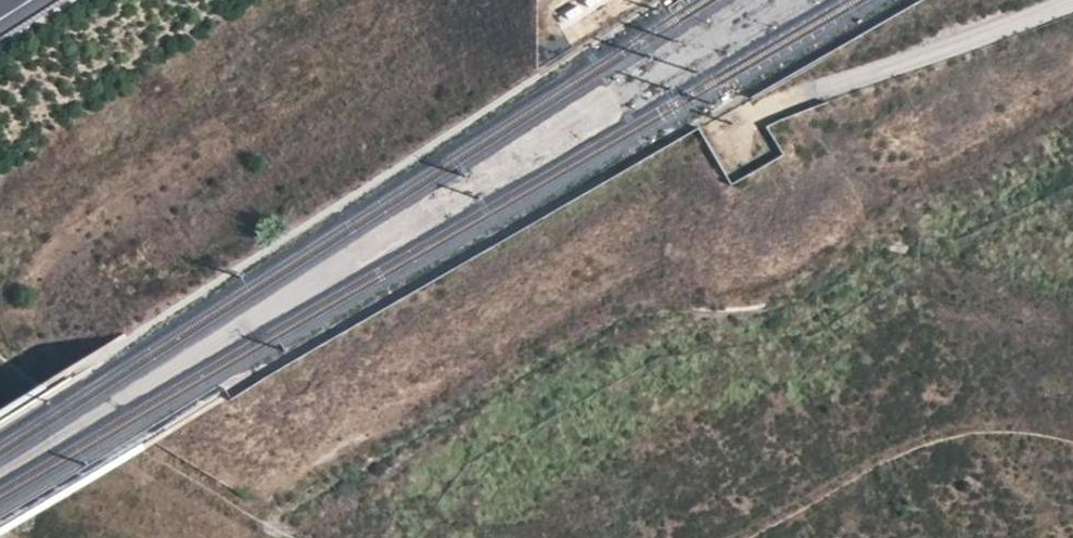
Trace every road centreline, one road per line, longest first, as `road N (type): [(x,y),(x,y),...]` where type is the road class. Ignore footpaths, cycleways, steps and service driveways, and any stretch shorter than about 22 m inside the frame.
road 1 (track): [(0,349),(291,537)]

